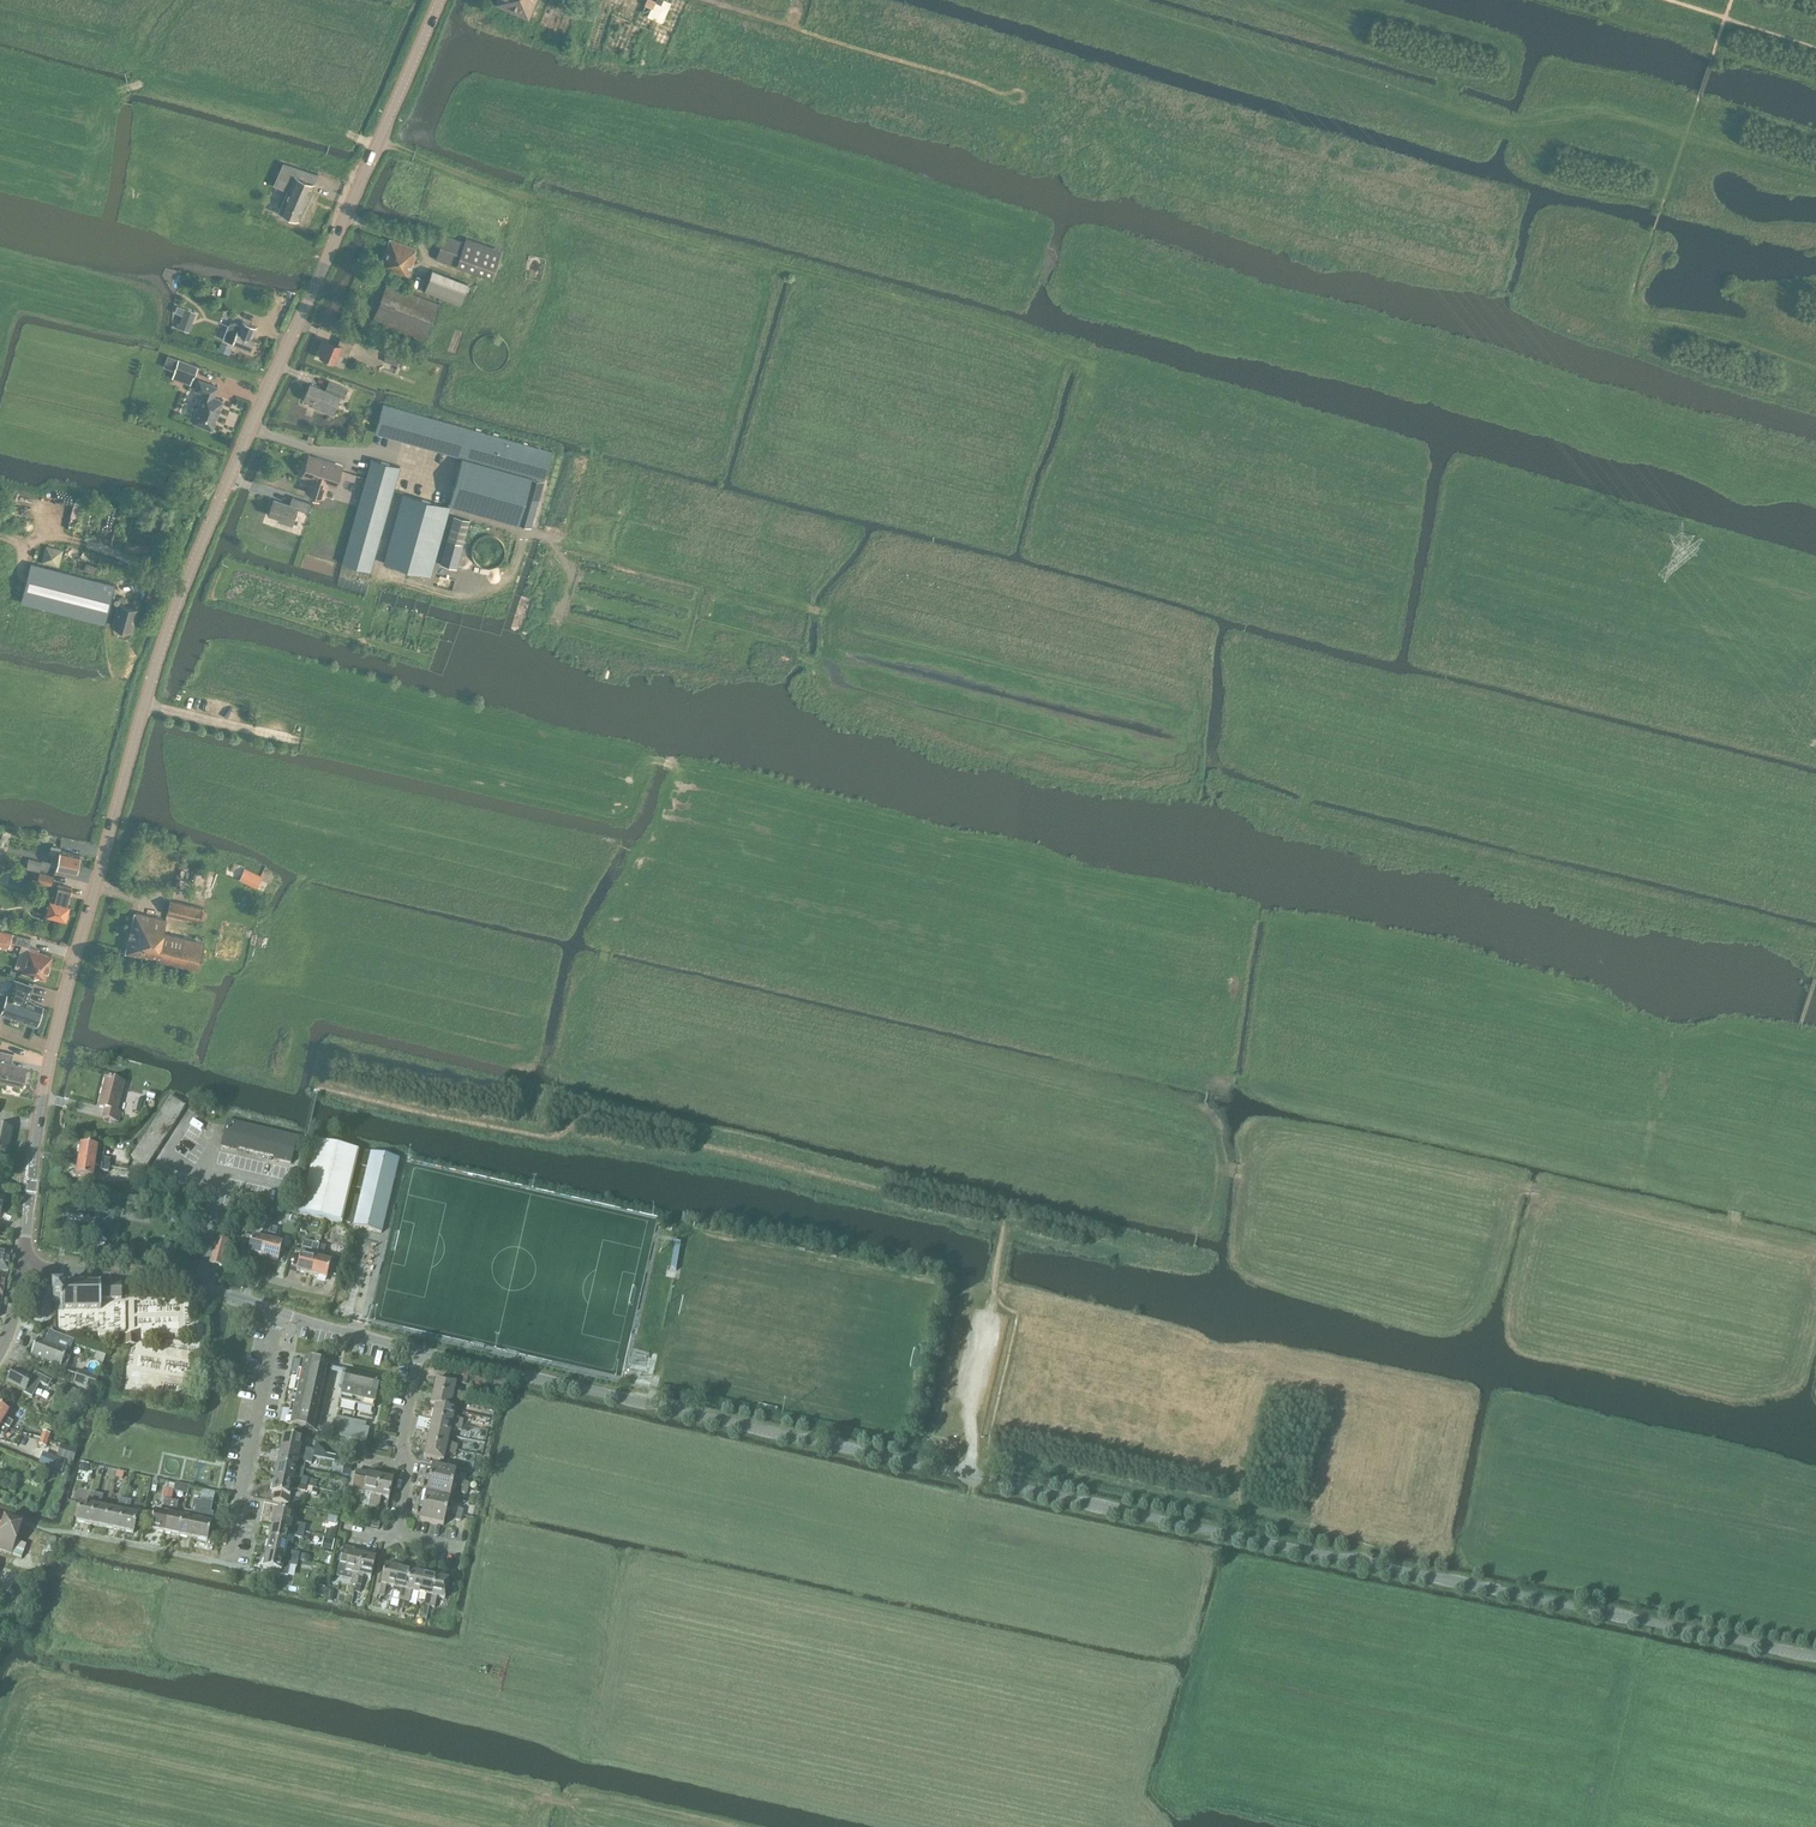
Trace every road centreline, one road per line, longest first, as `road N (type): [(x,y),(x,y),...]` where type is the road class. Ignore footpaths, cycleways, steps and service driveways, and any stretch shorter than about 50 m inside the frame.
road 1 (unclassified): [(1815,1656),(1239,1536),(422,1352)]
road 2 (tertiary): [(25,1268),(48,1068),(158,654),(440,0)]
road 3 (track): [(1091,362),(845,282),(526,196),(381,141)]
road 4 (track): [(31,69),(111,91),(148,81),(379,146)]
road 5 (unclassified): [(278,1311),(129,1275),(25,1268)]
road 6 (residential): [(225,1564),(270,1348)]
road 7 (track): [(0,536),(73,539),(187,577)]
road 8 (track): [(347,216),(422,243),(428,260),(496,286)]
road 9 (residential): [(400,1533),(415,1382)]
road 10 (unclassified): [(422,1352),(278,1311)]

